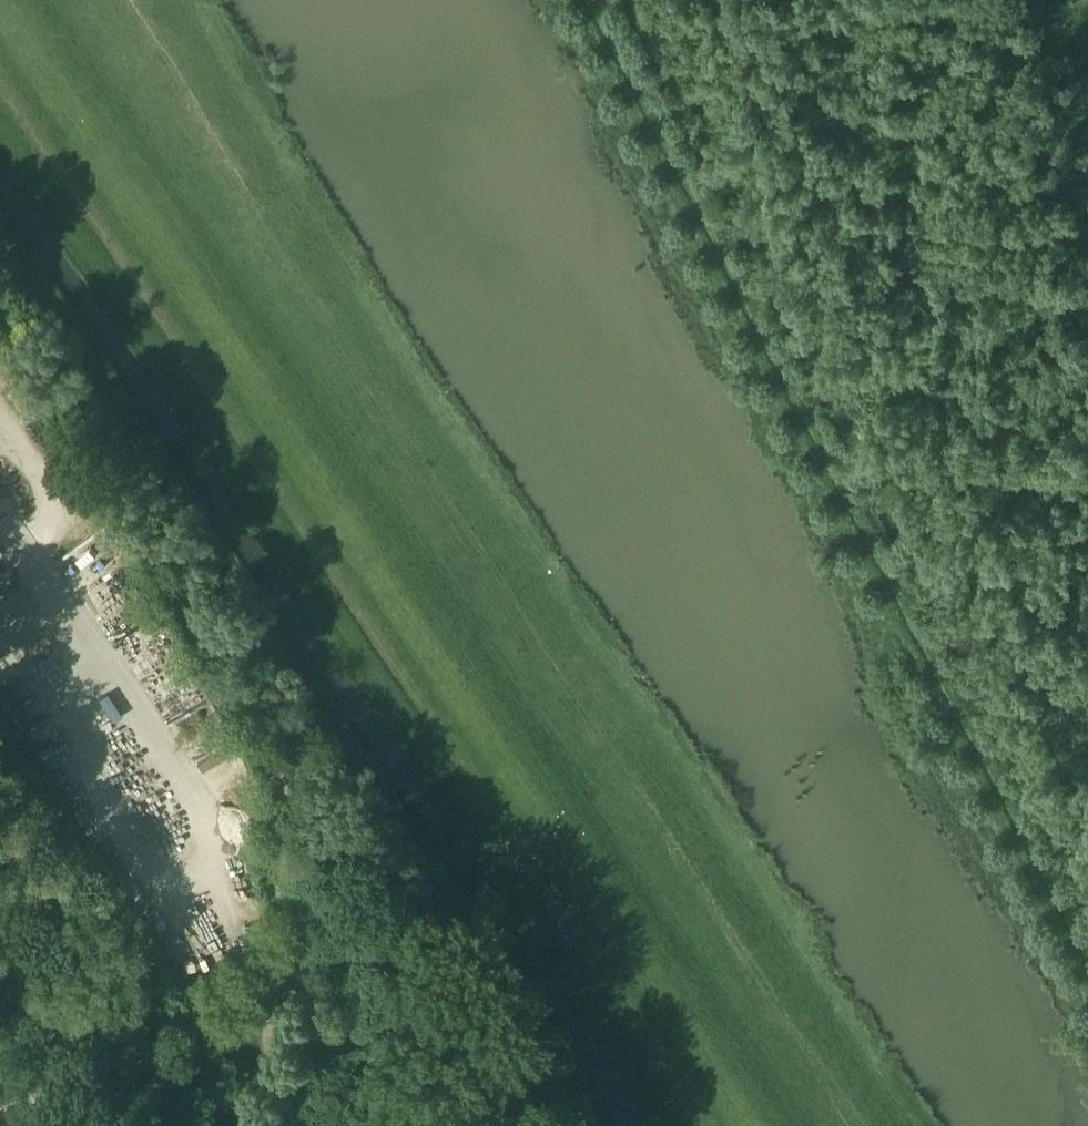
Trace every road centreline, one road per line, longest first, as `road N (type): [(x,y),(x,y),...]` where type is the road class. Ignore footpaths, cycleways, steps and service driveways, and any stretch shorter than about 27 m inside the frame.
road 1 (track): [(697,1125),(0,83)]
road 2 (track): [(587,0),(1087,962)]

